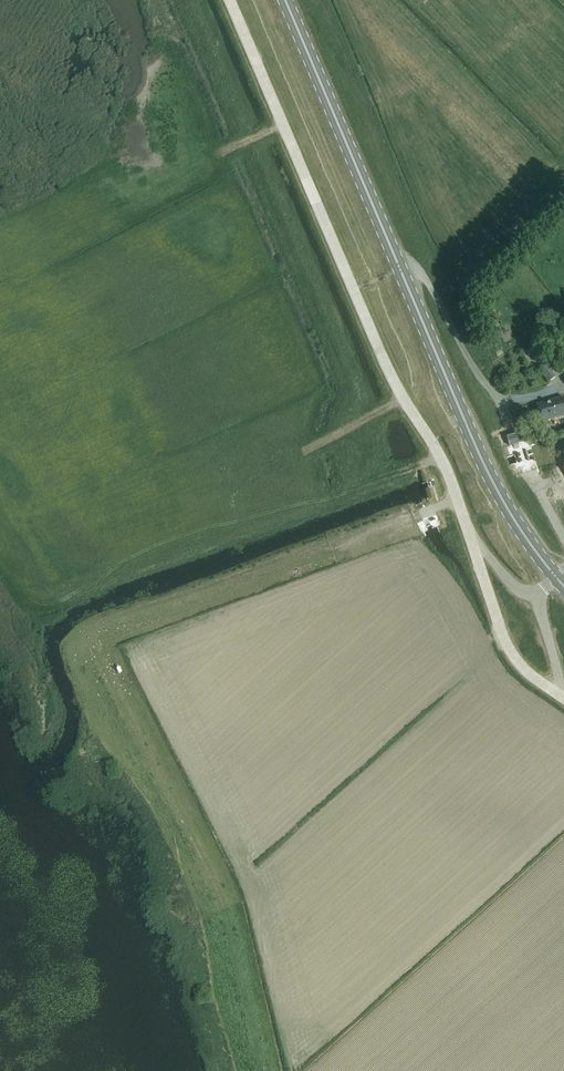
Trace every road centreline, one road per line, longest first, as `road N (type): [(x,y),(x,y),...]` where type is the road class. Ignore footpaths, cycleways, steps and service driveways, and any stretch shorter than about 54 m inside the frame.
road 1 (unclassified): [(469,537),(445,466),(389,372),(230,0)]
road 2 (track): [(440,457),(70,590)]
road 3 (primary): [(556,577),(484,466),(400,269)]
road 4 (primary): [(400,269),(284,0)]
road 5 (unclassified): [(400,269),(411,266),(425,279),(510,426)]
road 6 (unclassified): [(562,697),(512,655),(469,537)]

